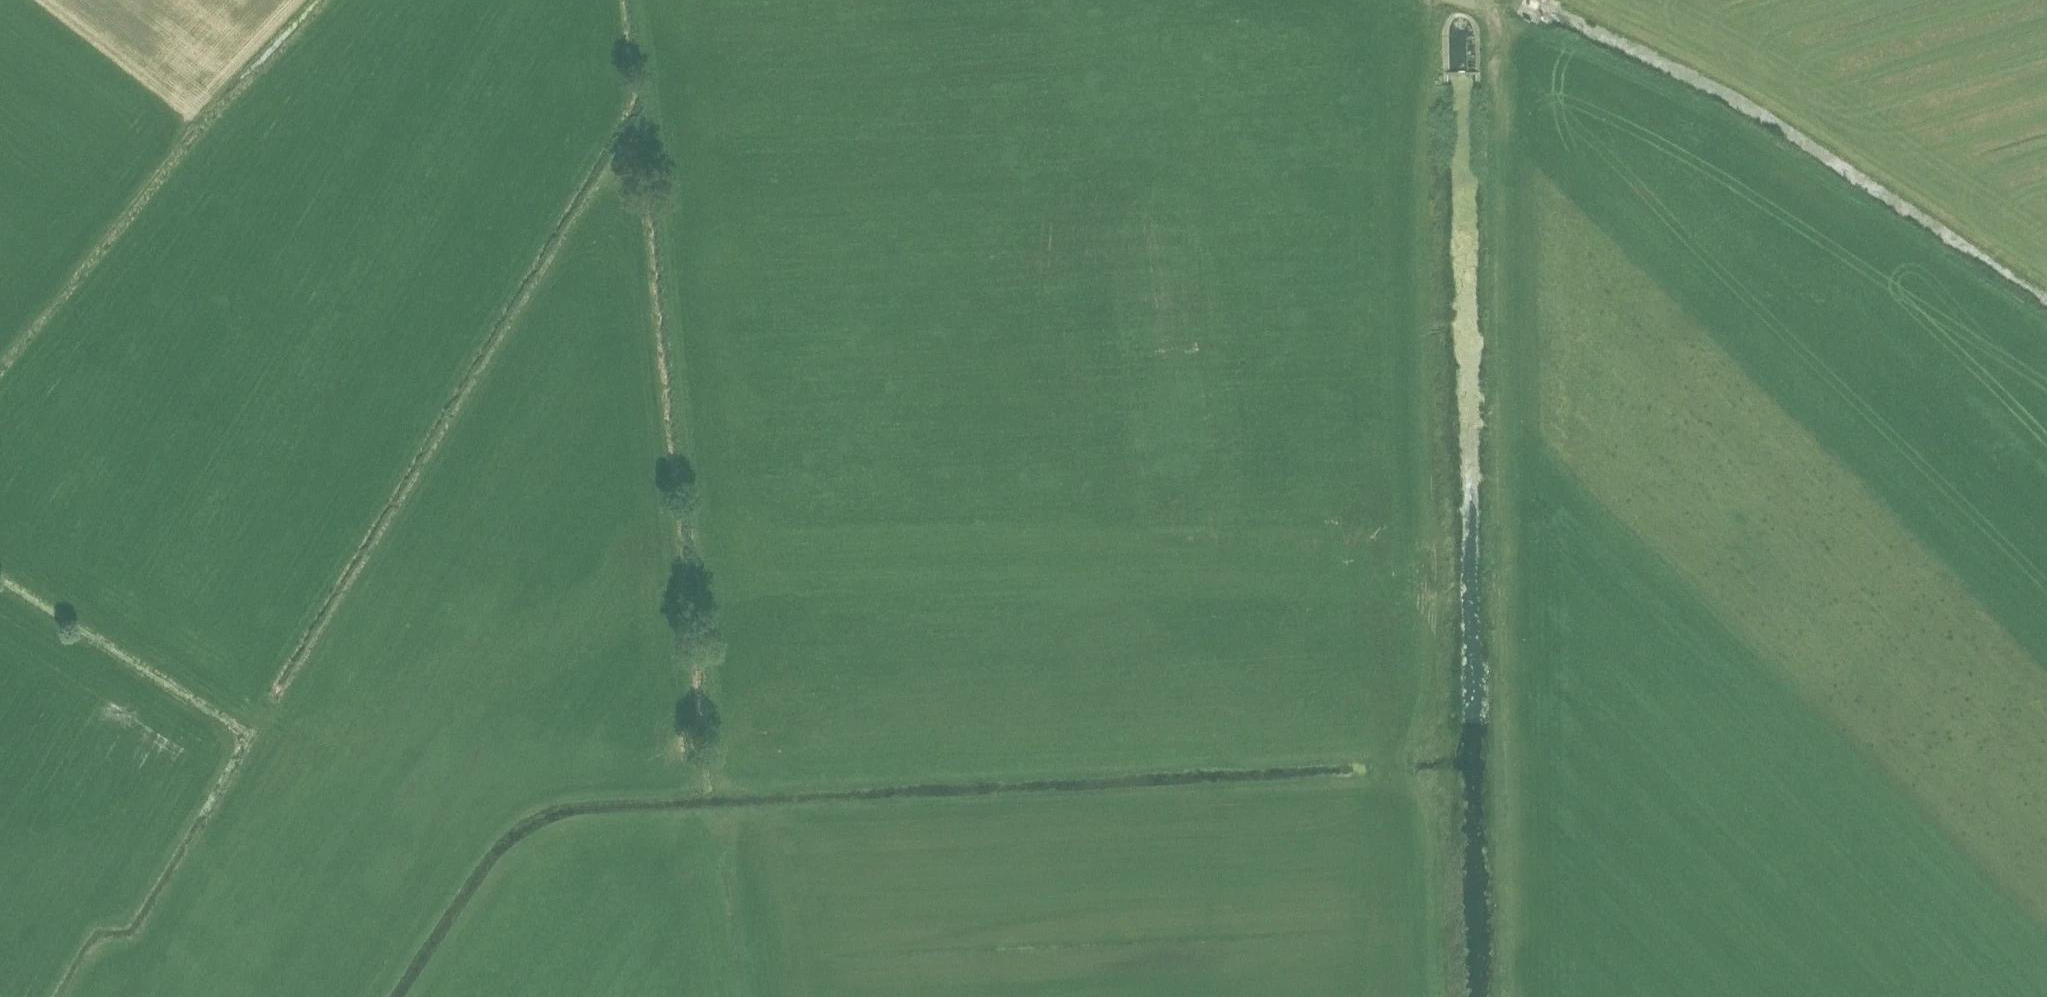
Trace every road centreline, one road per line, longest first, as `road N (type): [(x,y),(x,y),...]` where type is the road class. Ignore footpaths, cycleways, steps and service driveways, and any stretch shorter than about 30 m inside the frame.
road 1 (track): [(1591,0),(1811,101),(1979,215)]

